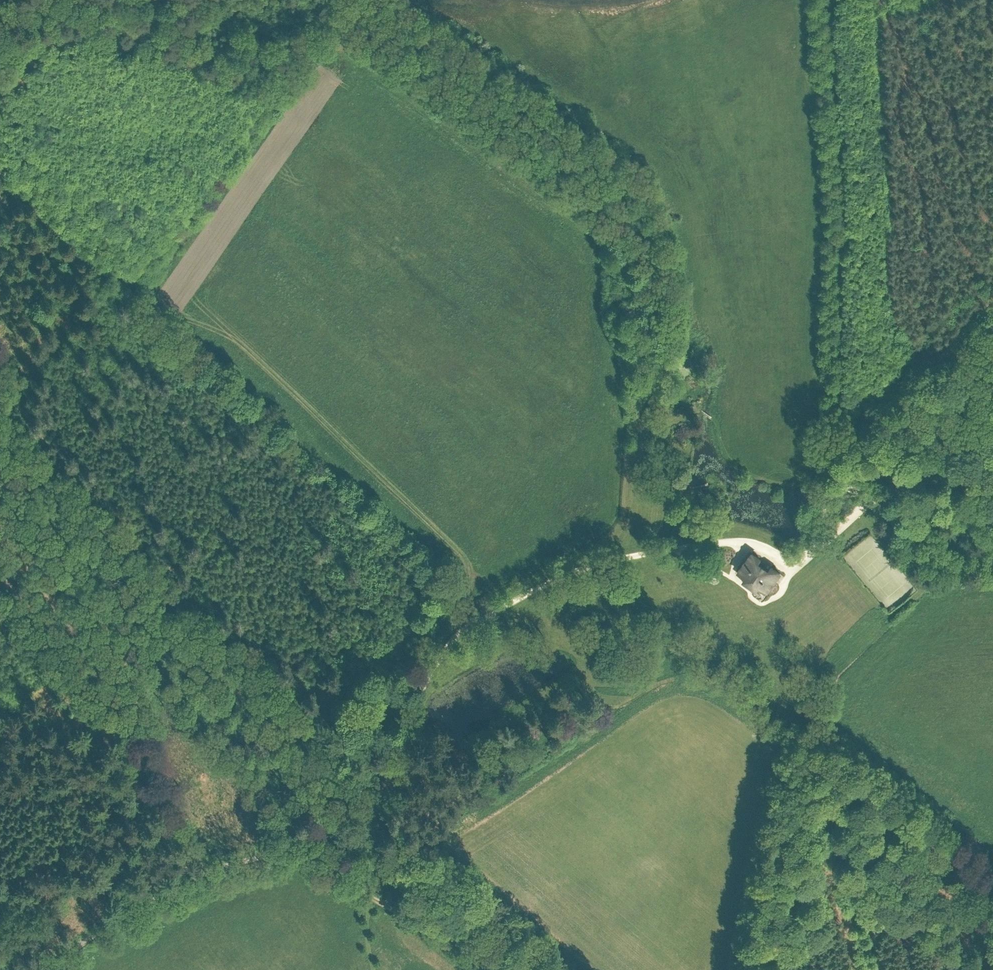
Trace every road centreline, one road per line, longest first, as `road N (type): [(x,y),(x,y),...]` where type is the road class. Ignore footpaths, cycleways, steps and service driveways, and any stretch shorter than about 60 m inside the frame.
road 1 (track): [(0,509),(290,850),(473,969)]
road 2 (track): [(817,0),(832,179),(833,487)]
road 3 (unclassified): [(50,969),(107,924),(179,884),(290,850)]
road 4 (track): [(869,969),(808,735)]
road 5 (track): [(877,498),(992,462)]

